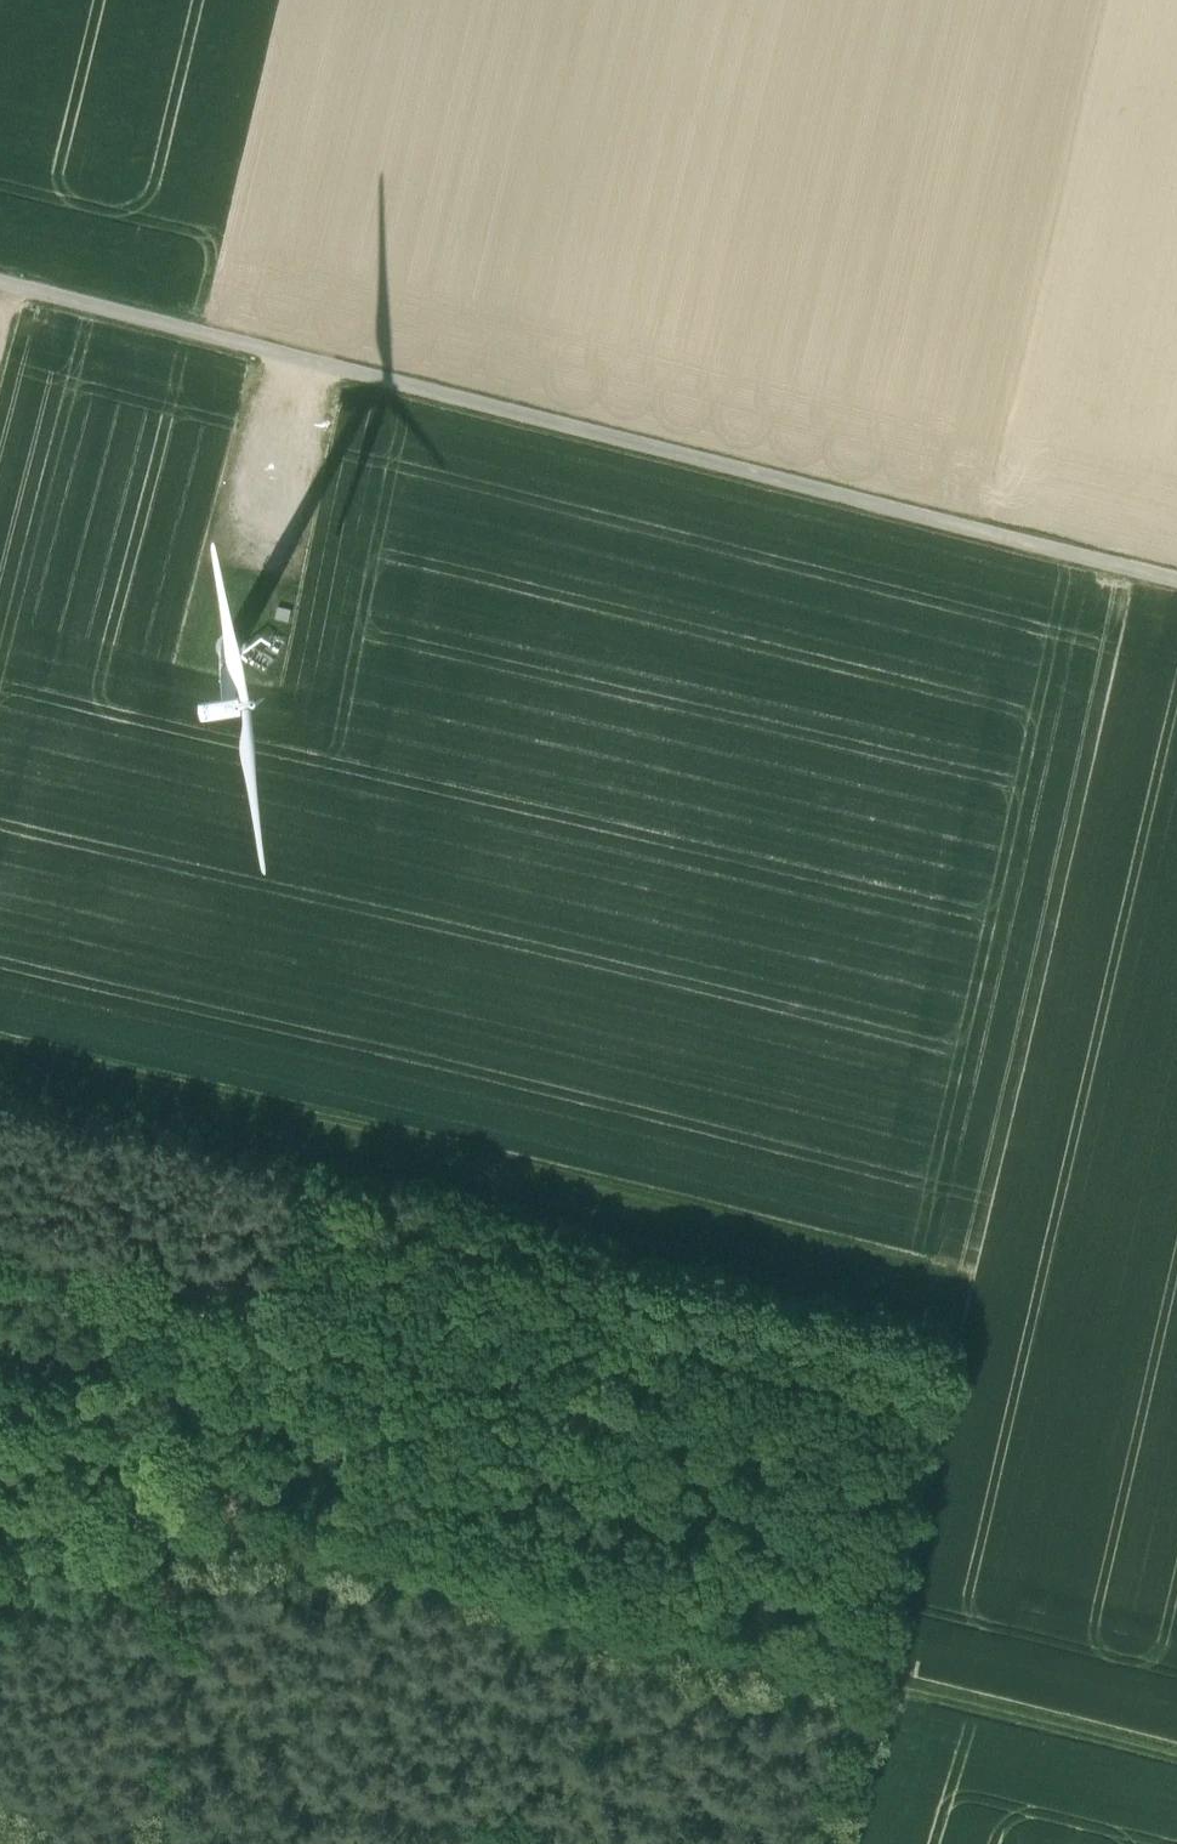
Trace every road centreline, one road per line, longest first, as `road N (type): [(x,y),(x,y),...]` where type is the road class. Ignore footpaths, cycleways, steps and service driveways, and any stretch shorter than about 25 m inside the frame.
road 1 (track): [(1176,1764),(235,1528),(0,1604)]
road 2 (unclassified): [(1176,583),(0,287)]

